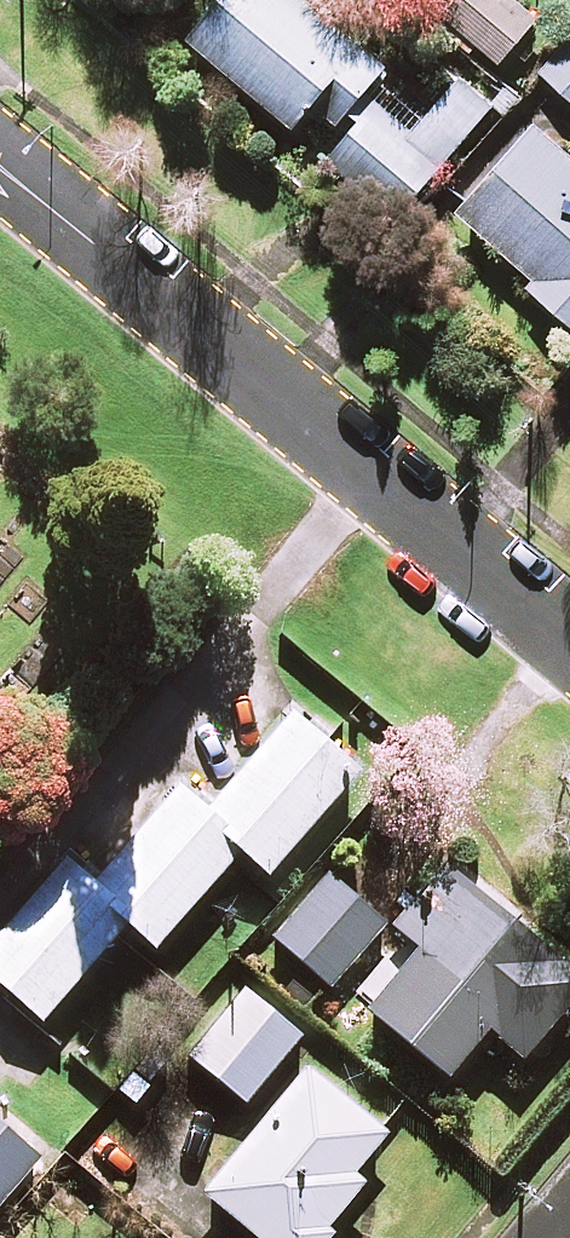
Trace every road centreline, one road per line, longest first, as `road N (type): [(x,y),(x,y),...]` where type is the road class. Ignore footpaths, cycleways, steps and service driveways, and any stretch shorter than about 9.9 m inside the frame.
road 1 (residential): [(569,653),(0,163)]

